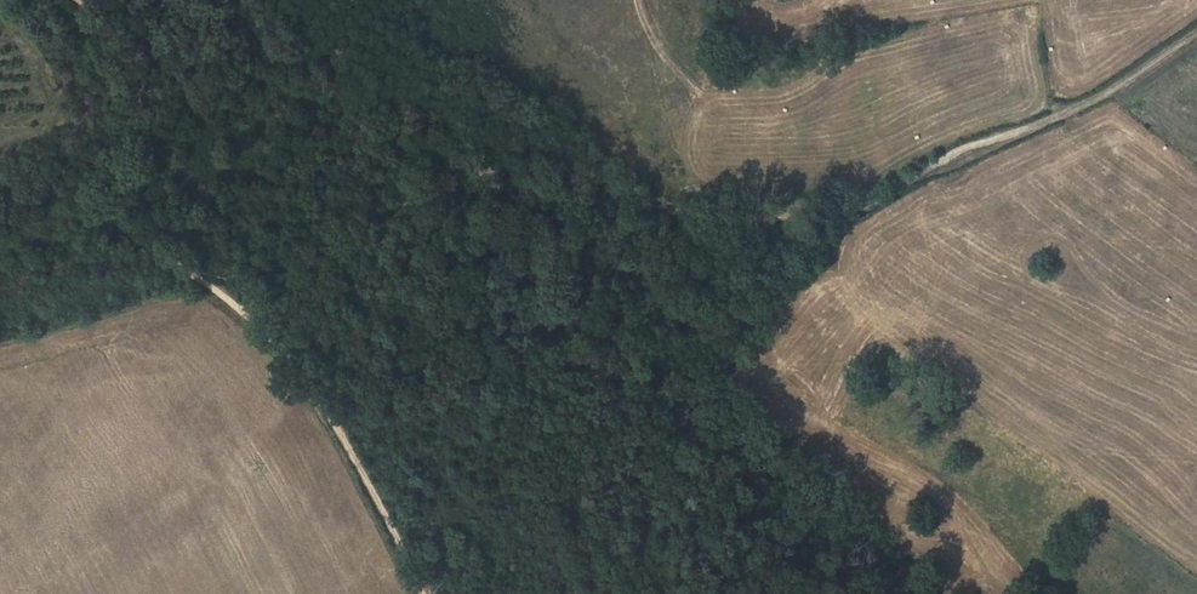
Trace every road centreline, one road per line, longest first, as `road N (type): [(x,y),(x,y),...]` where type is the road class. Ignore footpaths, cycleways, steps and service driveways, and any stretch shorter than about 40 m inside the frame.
road 1 (track): [(242,306),(480,161),(550,160),(660,203),(795,210),(876,194),(963,147),(1042,124),(1112,90),(1196,32)]
road 2 (track): [(80,0),(107,22),(135,75),(137,102),(115,211),(134,236),(242,306)]
road 3 (track): [(242,306),(299,353),(428,593)]

